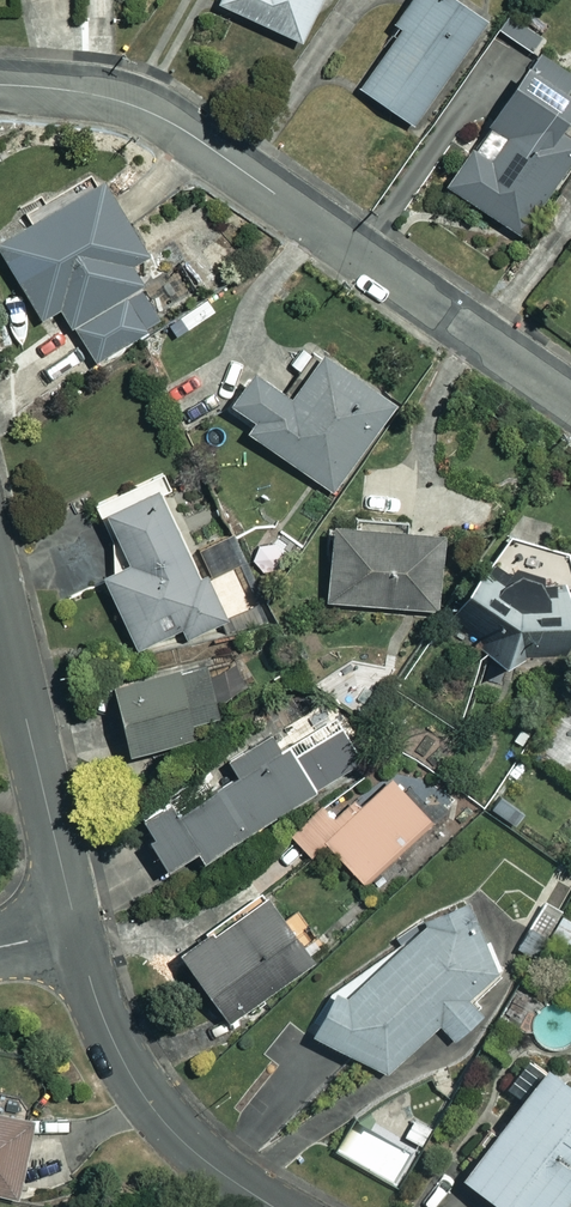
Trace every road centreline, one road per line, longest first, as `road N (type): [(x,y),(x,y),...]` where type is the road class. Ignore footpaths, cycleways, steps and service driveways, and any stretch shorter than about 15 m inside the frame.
road 1 (residential): [(0,85),(112,98),(149,111),(570,396)]
road 2 (residential): [(275,1206),(213,1167),(136,1084),(94,995),(76,931)]
road 3 (residential): [(76,931),(0,610)]

